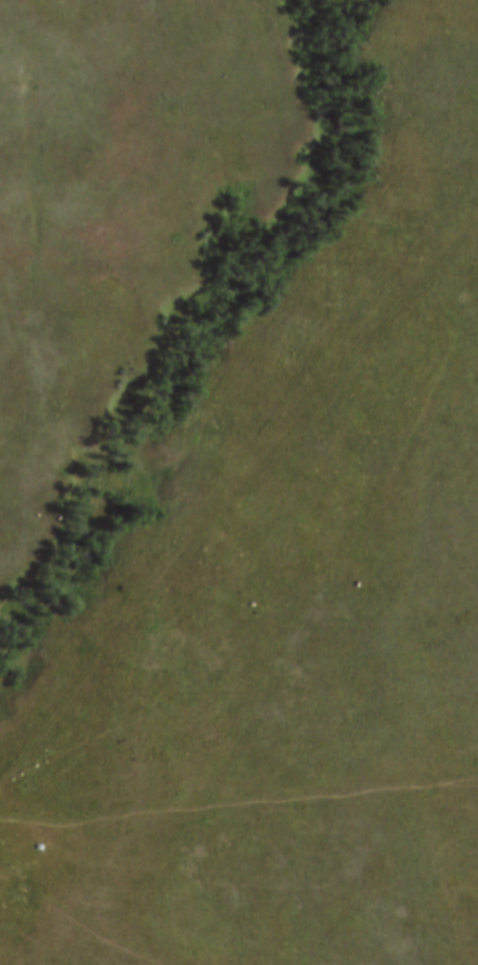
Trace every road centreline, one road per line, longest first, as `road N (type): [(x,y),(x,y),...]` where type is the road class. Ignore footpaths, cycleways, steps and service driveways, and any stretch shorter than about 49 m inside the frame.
road 1 (track): [(0,778),(221,534),(289,435),(477,216)]

